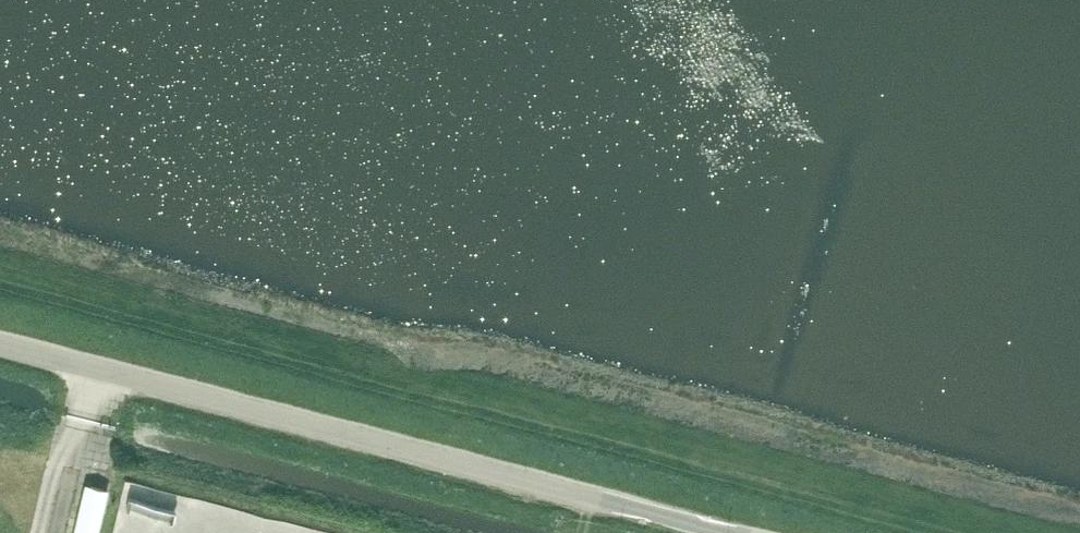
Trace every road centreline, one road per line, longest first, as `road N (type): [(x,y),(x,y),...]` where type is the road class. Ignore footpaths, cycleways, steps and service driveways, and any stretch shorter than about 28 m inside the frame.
road 1 (track): [(0,290),(929,532)]
road 2 (tertiary): [(722,532),(0,343)]

